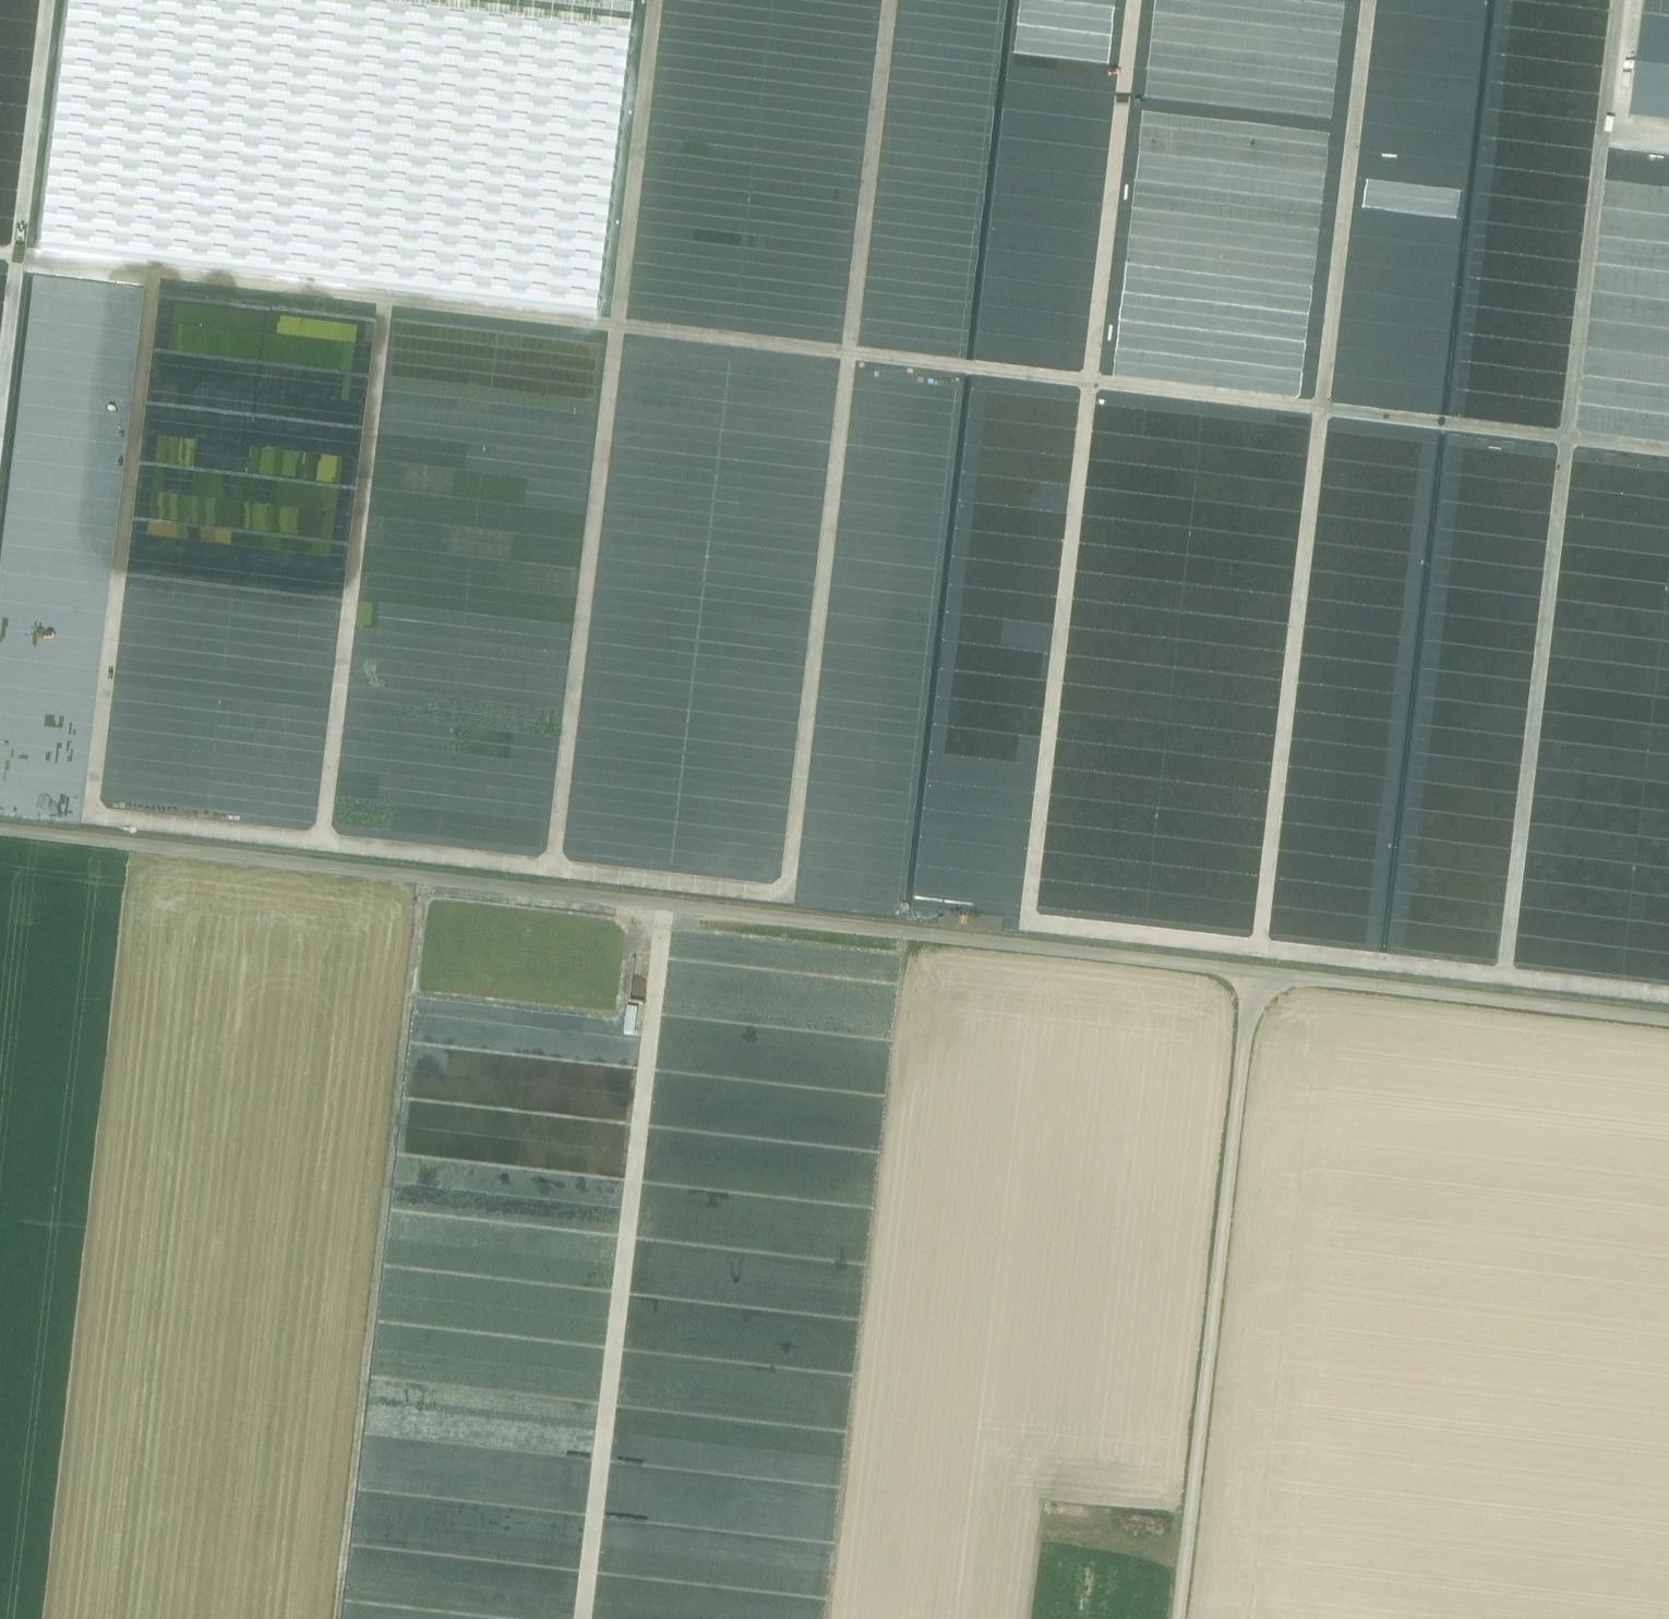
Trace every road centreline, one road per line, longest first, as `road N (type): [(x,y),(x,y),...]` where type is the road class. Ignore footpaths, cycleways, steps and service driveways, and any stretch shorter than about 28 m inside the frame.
road 1 (track): [(1253,970),(903,927),(0,838)]
road 2 (track): [(1187,1618),(1253,970)]
road 3 (track): [(1253,970),(1668,1025)]

